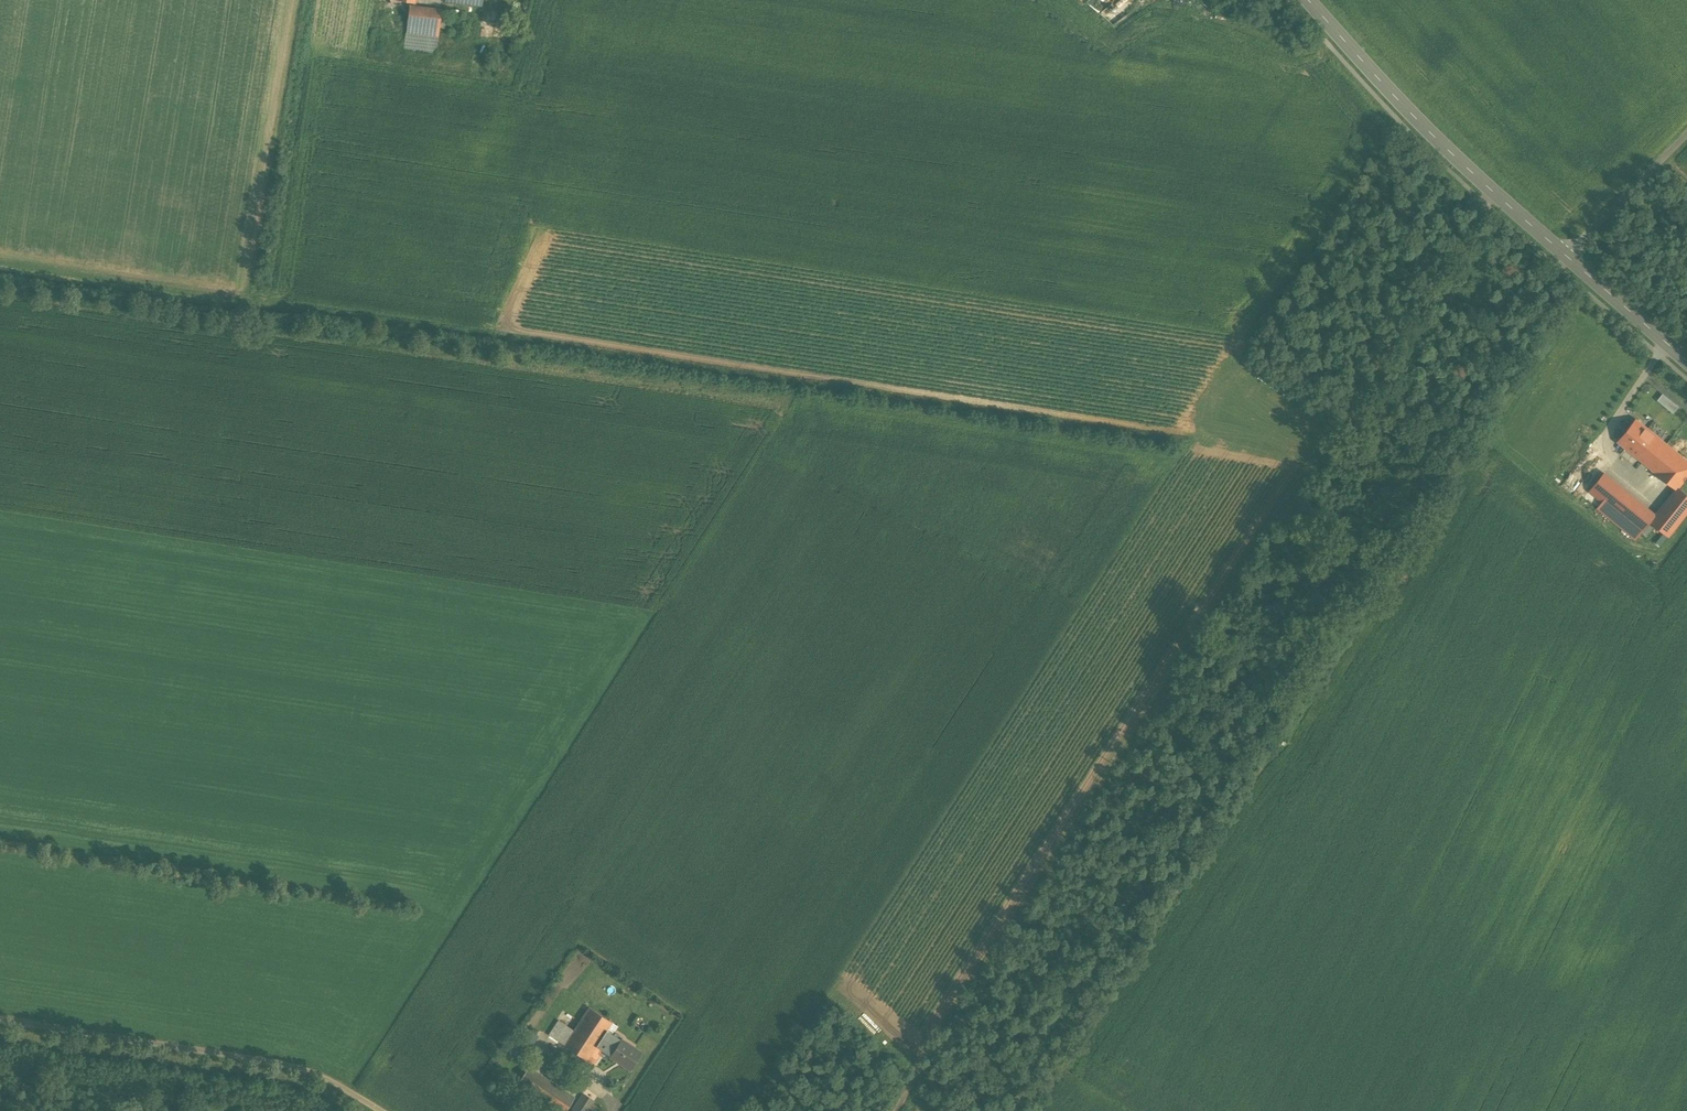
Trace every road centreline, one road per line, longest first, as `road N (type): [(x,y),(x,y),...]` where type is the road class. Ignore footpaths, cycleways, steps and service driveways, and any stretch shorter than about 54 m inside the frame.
road 1 (tertiary): [(1310,0),(1495,192),(1686,362)]
road 2 (unclassified): [(378,1110),(269,1064),(0,1022)]

